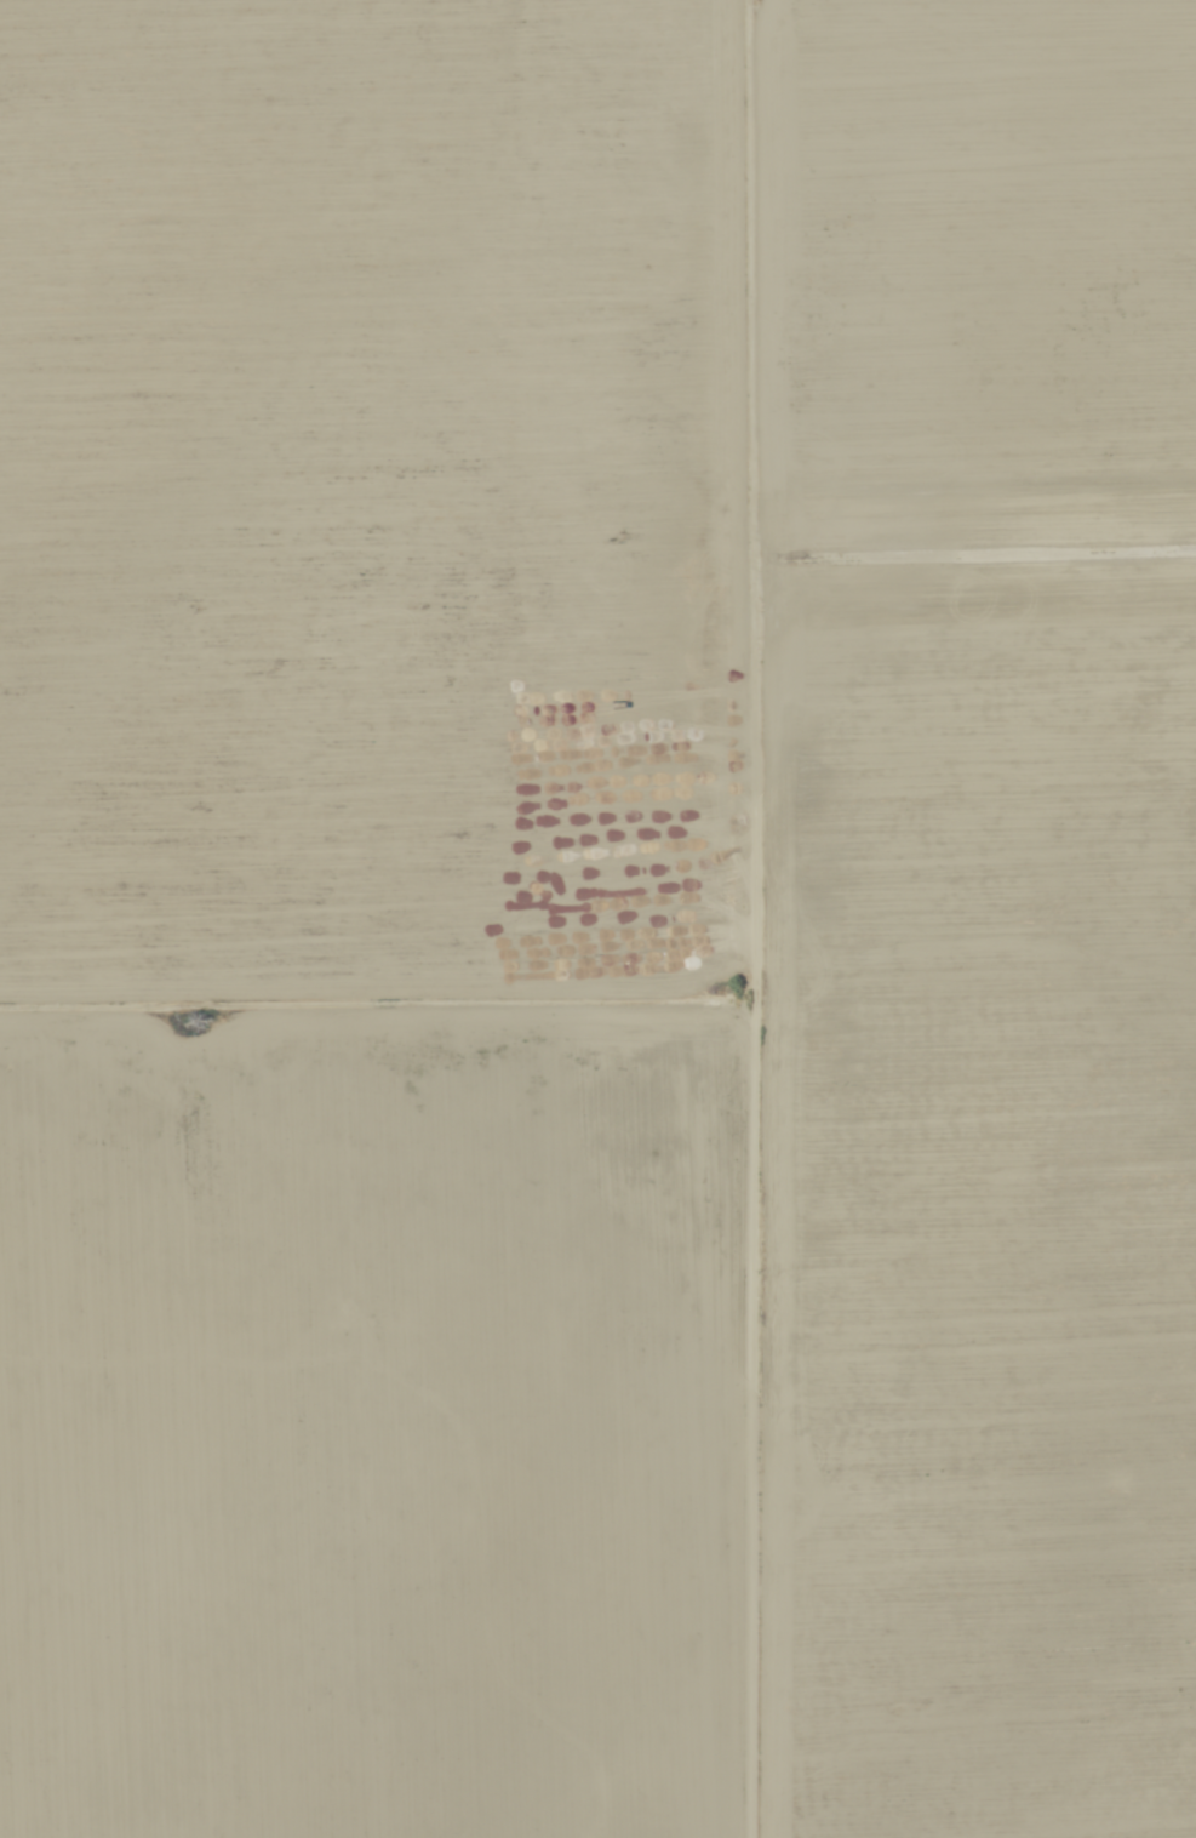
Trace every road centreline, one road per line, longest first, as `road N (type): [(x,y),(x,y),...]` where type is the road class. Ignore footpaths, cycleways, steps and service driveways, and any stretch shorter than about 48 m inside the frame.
road 1 (residential): [(743,1837),(750,1524),(807,1278),(801,1227),(750,1138),(738,1056),(756,594),(743,0)]
road 2 (residential): [(0,109),(743,89)]
road 3 (residential): [(738,1056),(0,1076)]
road 4 (residential): [(756,594),(1195,591)]

